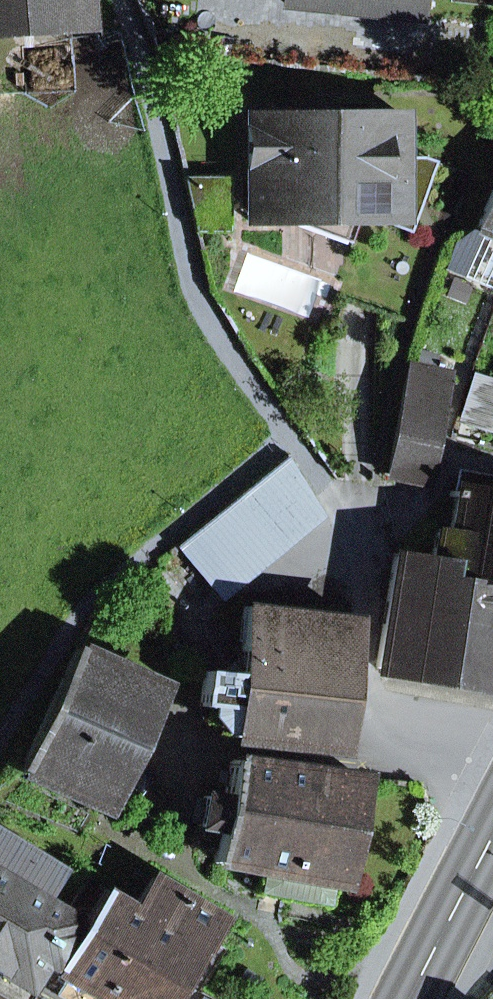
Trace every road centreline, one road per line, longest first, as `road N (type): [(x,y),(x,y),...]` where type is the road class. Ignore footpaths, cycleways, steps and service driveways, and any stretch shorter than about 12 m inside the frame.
road 1 (residential): [(492,797),(368,672),(349,542)]
road 2 (primary): [(492,832),(410,998)]

